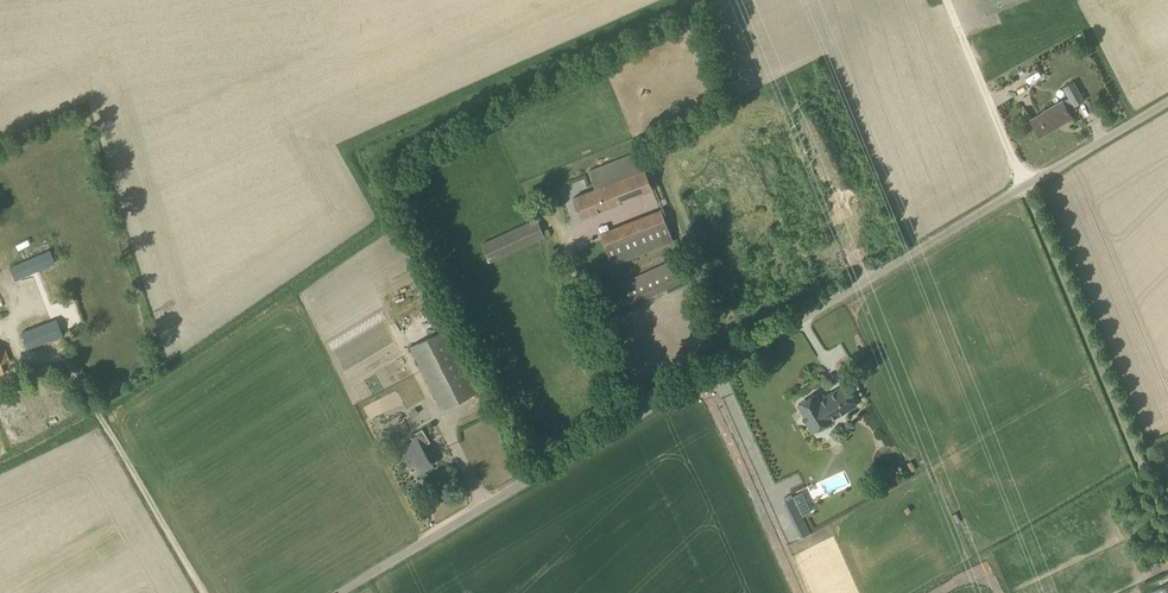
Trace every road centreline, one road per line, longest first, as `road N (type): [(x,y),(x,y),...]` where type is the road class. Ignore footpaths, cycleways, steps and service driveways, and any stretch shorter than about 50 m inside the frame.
road 1 (unclassified): [(332,592),(1167,101)]

